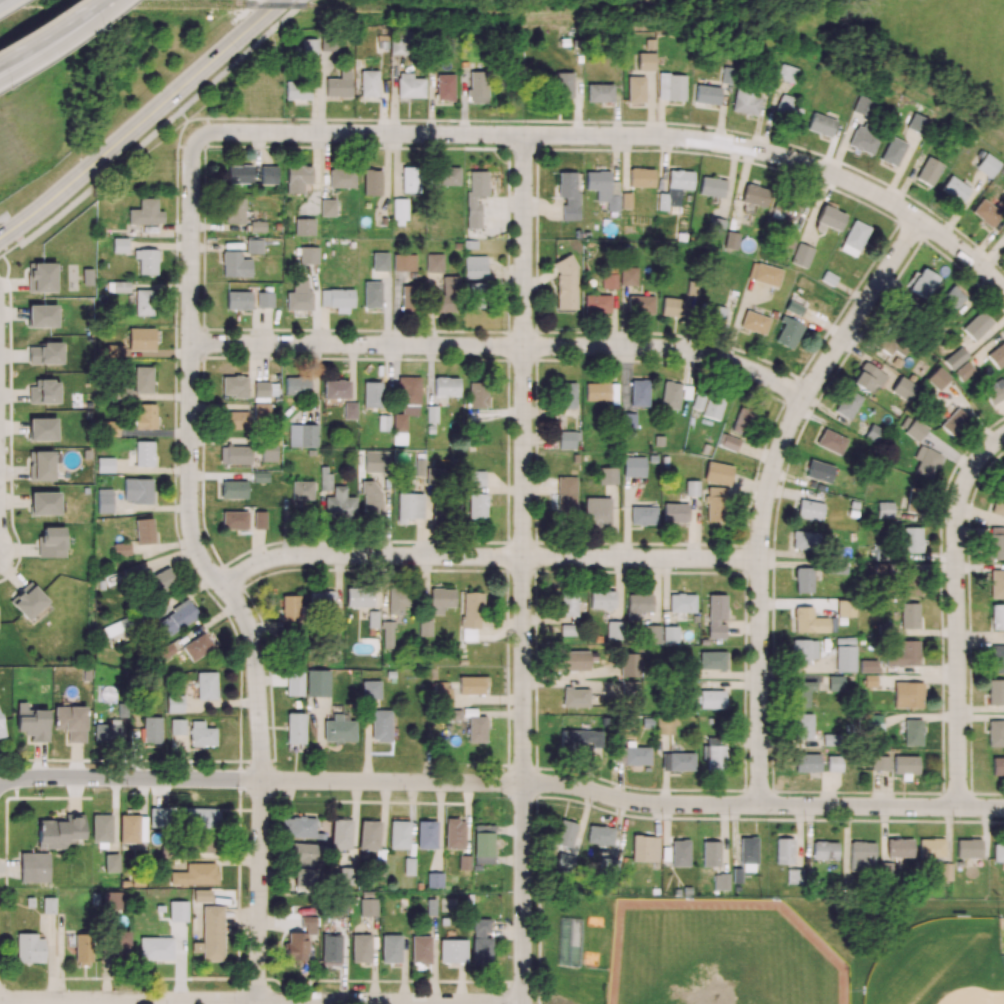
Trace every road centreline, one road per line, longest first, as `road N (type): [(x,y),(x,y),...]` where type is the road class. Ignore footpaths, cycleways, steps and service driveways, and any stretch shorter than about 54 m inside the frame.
road 1 (residential): [(258,1003),(256,649),(247,620),(202,559),(191,520),(197,138)]
road 2 (residential): [(1003,290),(955,245),(863,187),(710,141),(197,138)]
road 3 (residential): [(525,135),(524,784)]
road 4 (residential): [(761,805),(768,490),(806,398),(920,220)]
road 5 (residential): [(806,398),(736,364),(675,350),(191,344)]
road 6 (residential): [(761,560),(289,556),(222,586)]
road 7 (residential): [(524,1002),(0,999)]
road 8 (residential): [(524,784),(3,784)]
road 9 (tertiary): [(1003,808),(643,803),(524,784)]
road 10 (residential): [(959,808),(958,519),(968,479),(1003,437)]
road 11 (tertiary): [(283,0),(0,238)]
road 12 (tertiary): [(524,784),(524,1003)]
road 13 (motorway): [(0,79),(113,0)]

